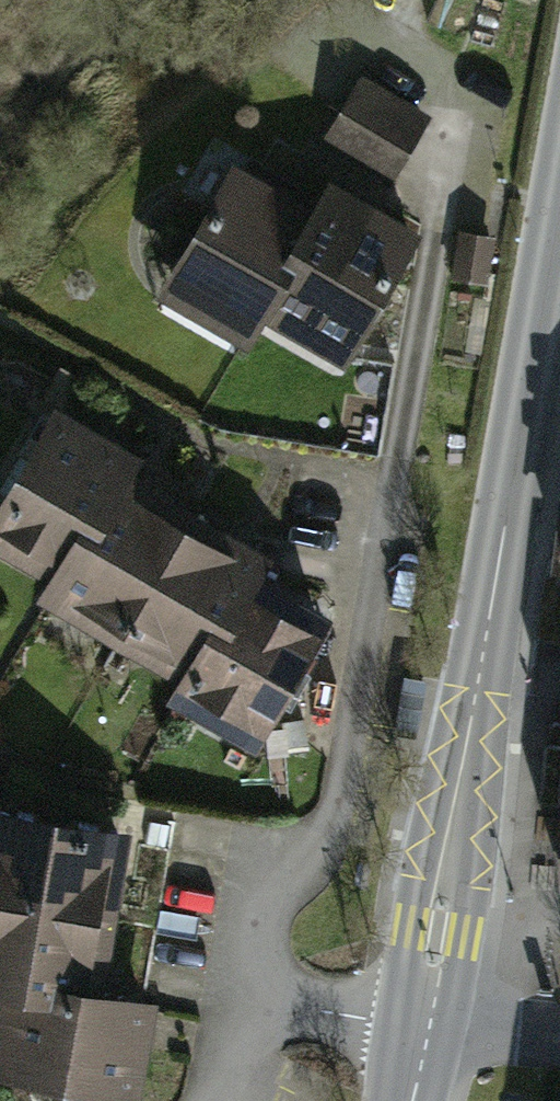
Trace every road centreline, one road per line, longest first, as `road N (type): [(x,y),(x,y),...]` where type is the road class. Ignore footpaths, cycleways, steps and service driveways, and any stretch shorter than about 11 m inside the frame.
road 1 (tertiary): [(424,1009),(559,235)]
road 2 (residential): [(438,220),(267,986)]
road 3 (residential): [(424,1009),(267,986)]
road 4 (residential): [(424,1009),(559,1022)]
road 5 (residential): [(267,986),(217,1100)]

